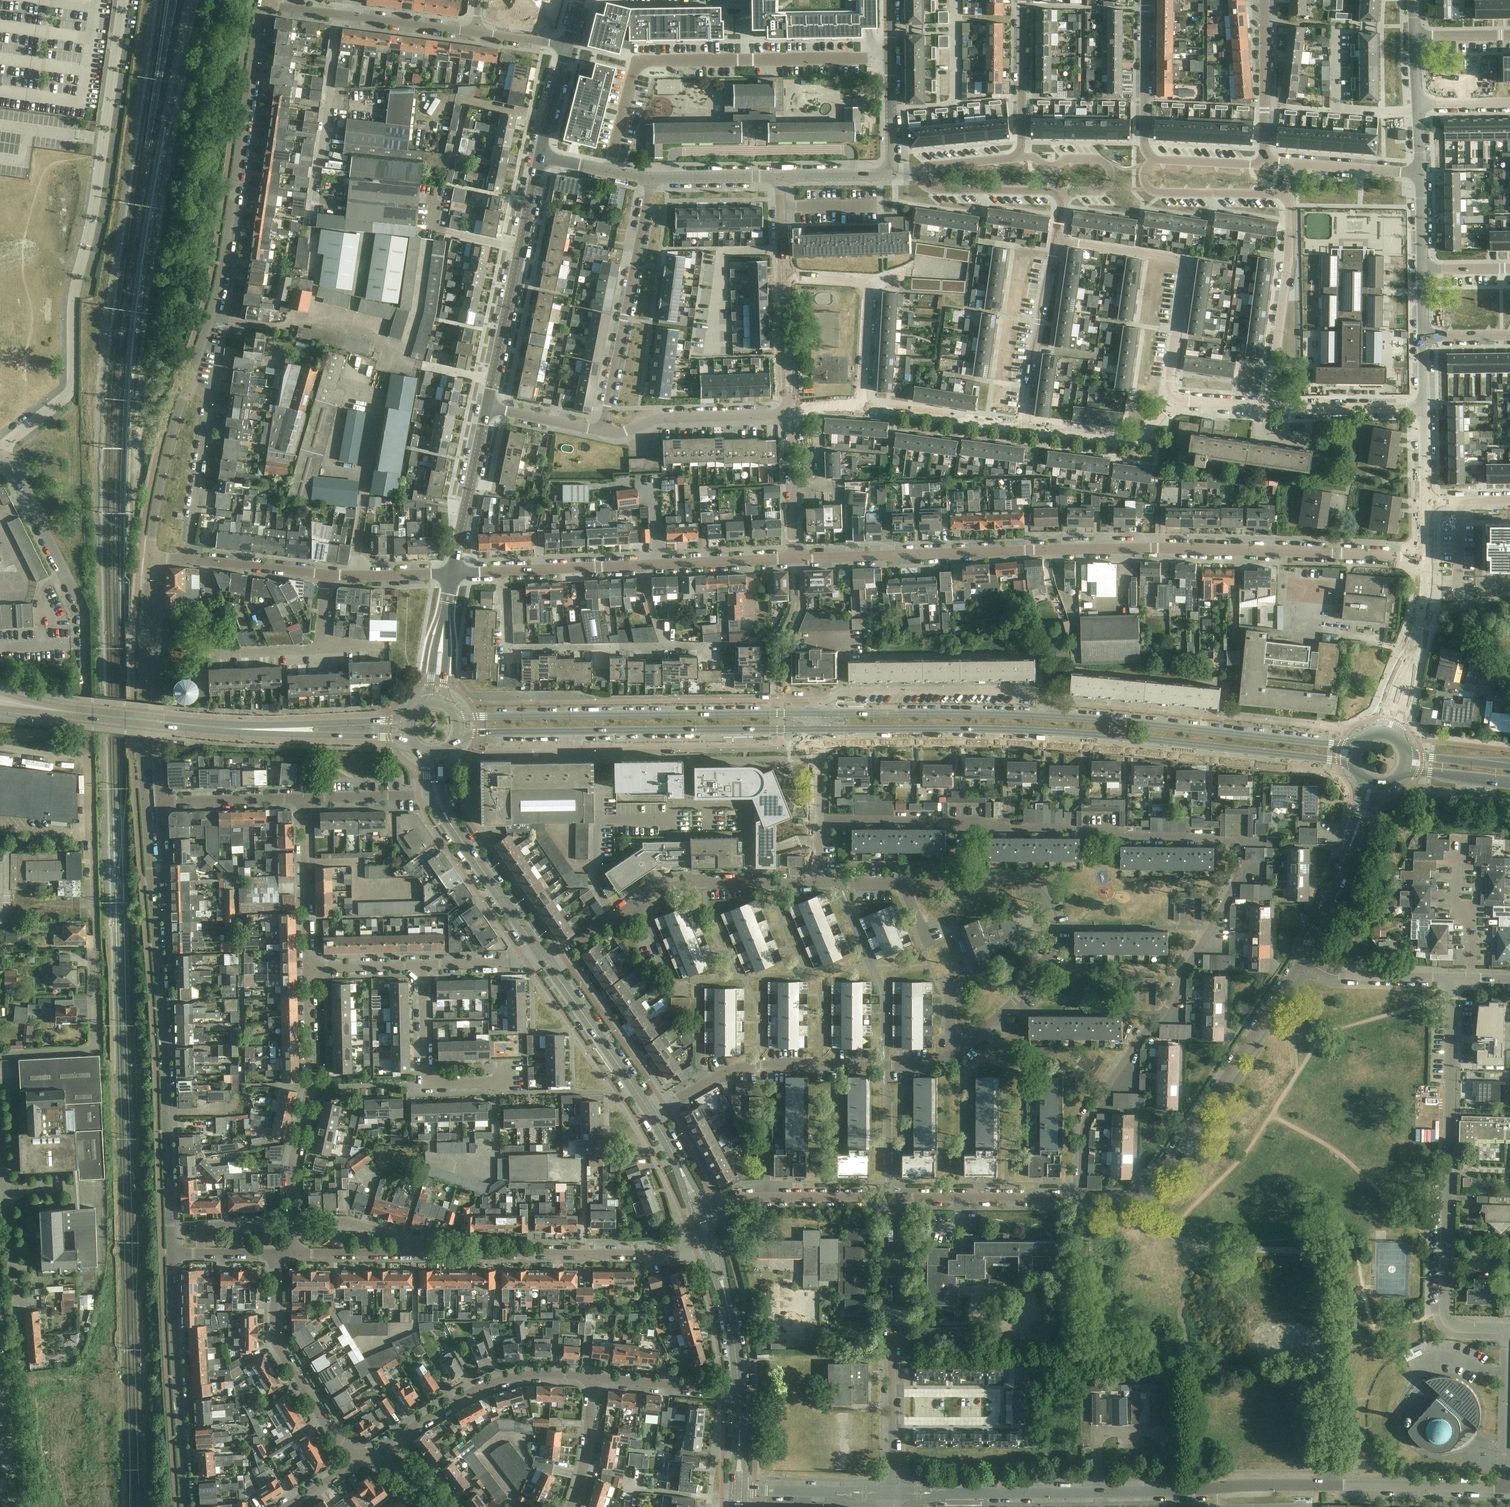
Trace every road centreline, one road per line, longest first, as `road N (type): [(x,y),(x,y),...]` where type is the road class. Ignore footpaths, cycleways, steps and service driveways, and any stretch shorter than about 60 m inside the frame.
road 1 (residential): [(1081,1198),(1086,1121),(1168,1005),(1220,913),(1239,871),(1237,845),(949,821),(819,821)]
road 2 (residential): [(795,558),(993,549),(1425,554)]
road 3 (unclassified): [(89,1019),(82,623),(0,456)]
road 4 (secondary): [(817,729),(1045,732),(1352,764)]
road 5 (unclassified): [(123,0),(75,294),(73,388),(0,454)]
road 6 (residential): [(187,386),(222,264),(262,3)]
road 7 (residential): [(172,1253),(152,882)]
road 8 (residential): [(890,60),(650,61),(635,68),(609,172)]
road 9 (secondary): [(817,713),(455,713)]
road 10 (secondary): [(457,737),(817,729)]
road 11 (residential): [(1081,1198),(1131,1195),(1160,1176),(1303,959)]
road 12 (residential): [(1449,1321),(1453,978)]
road 13 (residential): [(152,882),(143,745),(150,557)]
road 14 (residential): [(650,1114),(740,1067),(922,1065),(950,1053)]
road 15 (unclassified): [(33,1474),(0,1172)]
road 16 (residential): [(412,1254),(713,1250)]
road 17 (secondary): [(1358,743),(1060,717)]
road 18 (unclassified): [(893,1493),(891,1198)]
road 19 (residential): [(544,958),(671,886),(819,884)]
road 20 (secondary): [(291,730),(21,707)]
road 21 (residential): [(1175,400),(1169,388),(1184,263),(1056,241)]
road 22 (residential): [(1060,717),(1010,690),(850,692),(823,702),(817,713)]
road 23 (residential): [(293,1223),(292,1170),(310,1078),(308,968)]
road 24 (residential): [(602,431),(651,179)]
road 25 (residential): [(487,407),(539,156)]
road 26 (residential): [(186,1506),(172,1253)]
road 27 (residential): [(368,1456),(492,1383),(535,1374),(594,1377)]
road 28 (secondary): [(1060,717),(817,713)]
road 29 (residential): [(160,801),(161,558)]
road 30 (residential): [(504,571),(506,652),(666,649)]
road 31 (residential): [(368,1456),(329,1430),(278,1346),(275,1254)]
road 32 (residential): [(1269,408),(1291,246),(1289,194)]
road 33 (residential): [(262,3),(475,33)]
road 34 (residential): [(1098,1492),(893,1493)]
road 35 (residential): [(861,407),(867,287),(783,279)]
road 36 (residential): [(698,1208),(753,1198),(891,1198)]
road 37 (residential): [(1023,430),(1056,241)]
road 38 (residential): [(891,1198),(1081,1198)]
road 39 (residential): [(788,414),(656,419),(622,434),(602,431)]
road 40 (tertiary): [(650,1114),(544,958)]
road 41 (residential): [(1166,1491),(1165,1431),(1097,1432),(1098,1492)]
road 42 (residential): [(187,386),(209,403),(187,558)]
road 43 (residential): [(1509,1488),(1331,1485)]
road 44 (residential): [(150,557),(187,386)]
road 45 (residential): [(904,884),(1023,885),(1047,906),(1052,927)]
road 46 (residential): [(1154,161),(1143,176),(1156,192),(1289,194)]
road 47 (residential): [(1023,430),(1122,444),(1141,440),(1175,400)]
road 48 (residential): [(453,574),(487,407)]
road 49 (residential): [(308,968),(304,799)]
road 50 (residential): [(950,1053),(1035,975),(1052,927)]
road 51 (residential): [(1331,1485),(1166,1491)]
road 52 (residential): [(1154,161),(1144,144),(1146,0)]
road 53 (residential): [(861,407),(1023,430)]
road 54 (residential): [(1265,163),(1265,0)]
road 55 (tertiary): [(544,958),(453,828)]
road 56 (residential): [(1065,191),(1105,189),(1110,167),(1098,160),(1050,166),(1018,157)]
road 57 (residential): [(1023,0),(1018,157)]
road 58 (residential): [(893,1493),(738,1489)]
road 59 (residential): [(1269,408),(1424,406)]
road 60 (residential): [(1303,959),(1335,975),(1453,978)]
road 61 (residential): [(644,563),(795,558)]
road 62 (residential): [(921,174),(938,190),(1065,191)]
road 63 (residential): [(1472,978),(1472,928),(1457,903),(1458,836)]
road 64 (residential): [(594,1377),(739,1389)]
road 65 (residential): [(795,558),(788,414)]
road 66 (residential): [(160,801),(304,799)]
road 67 (tertiary): [(739,1389),(713,1250)]
road 68 (residential): [(327,575),(187,558)]
road 69 (residential): [(504,571),(644,563)]
road 70 (residential): [(788,414),(783,279)]
road 71 (residential): [(412,1254),(407,1240),(361,1225),(293,1223)]
road 72 (residential): [(571,1506),(594,1377)]
road 73 (residential): [(1291,164),(1421,173)]
road 74 (residential): [(1405,679),(1426,609),(1425,554)]
road 75 (residential): [(779,177),(651,179)]
road 76 (residential): [(327,575),(453,574)]
road 77 (residential): [(304,799),(429,795)]
road 78 (residential): [(424,965),(544,958)]

